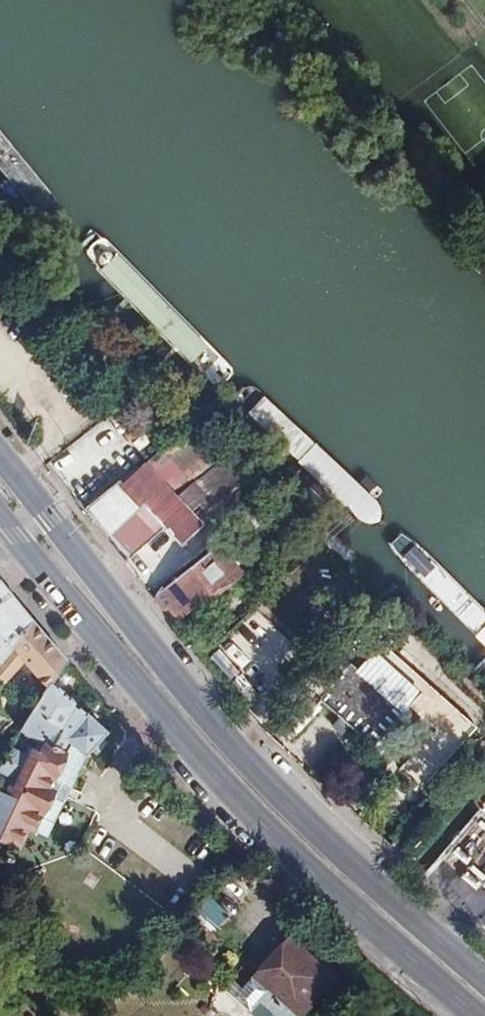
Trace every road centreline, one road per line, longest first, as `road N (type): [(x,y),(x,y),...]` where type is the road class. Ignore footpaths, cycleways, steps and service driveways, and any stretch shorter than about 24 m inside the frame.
road 1 (primary): [(484,979),(265,778),(169,672),(0,457)]
road 2 (primary): [(0,519),(240,798),(481,1015)]

